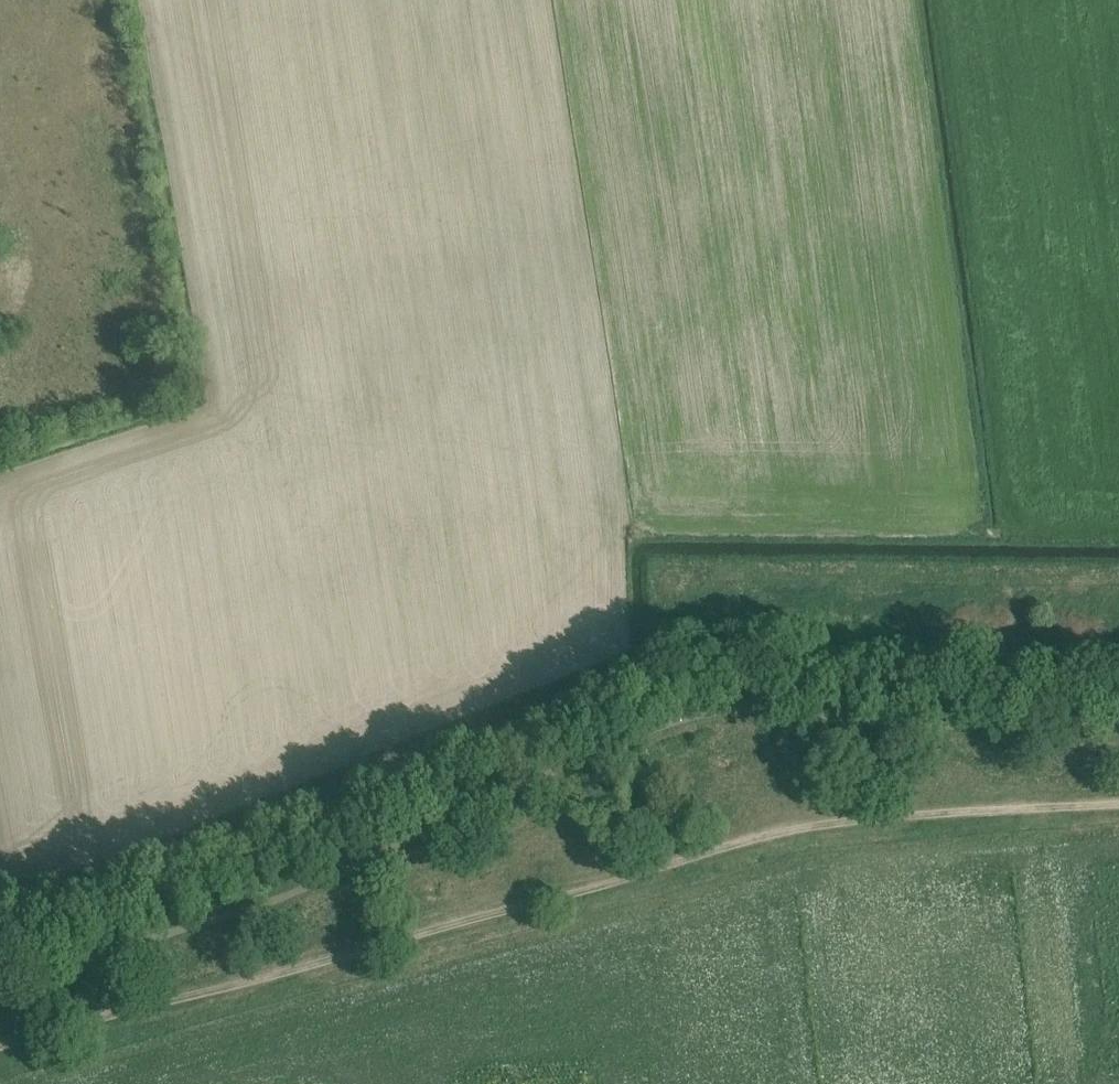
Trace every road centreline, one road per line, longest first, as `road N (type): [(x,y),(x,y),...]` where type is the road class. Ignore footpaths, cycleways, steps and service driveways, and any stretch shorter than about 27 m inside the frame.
road 1 (track): [(1118,801),(812,822),(0,1042)]
road 2 (track): [(0,908),(63,900),(187,860),(663,667)]

